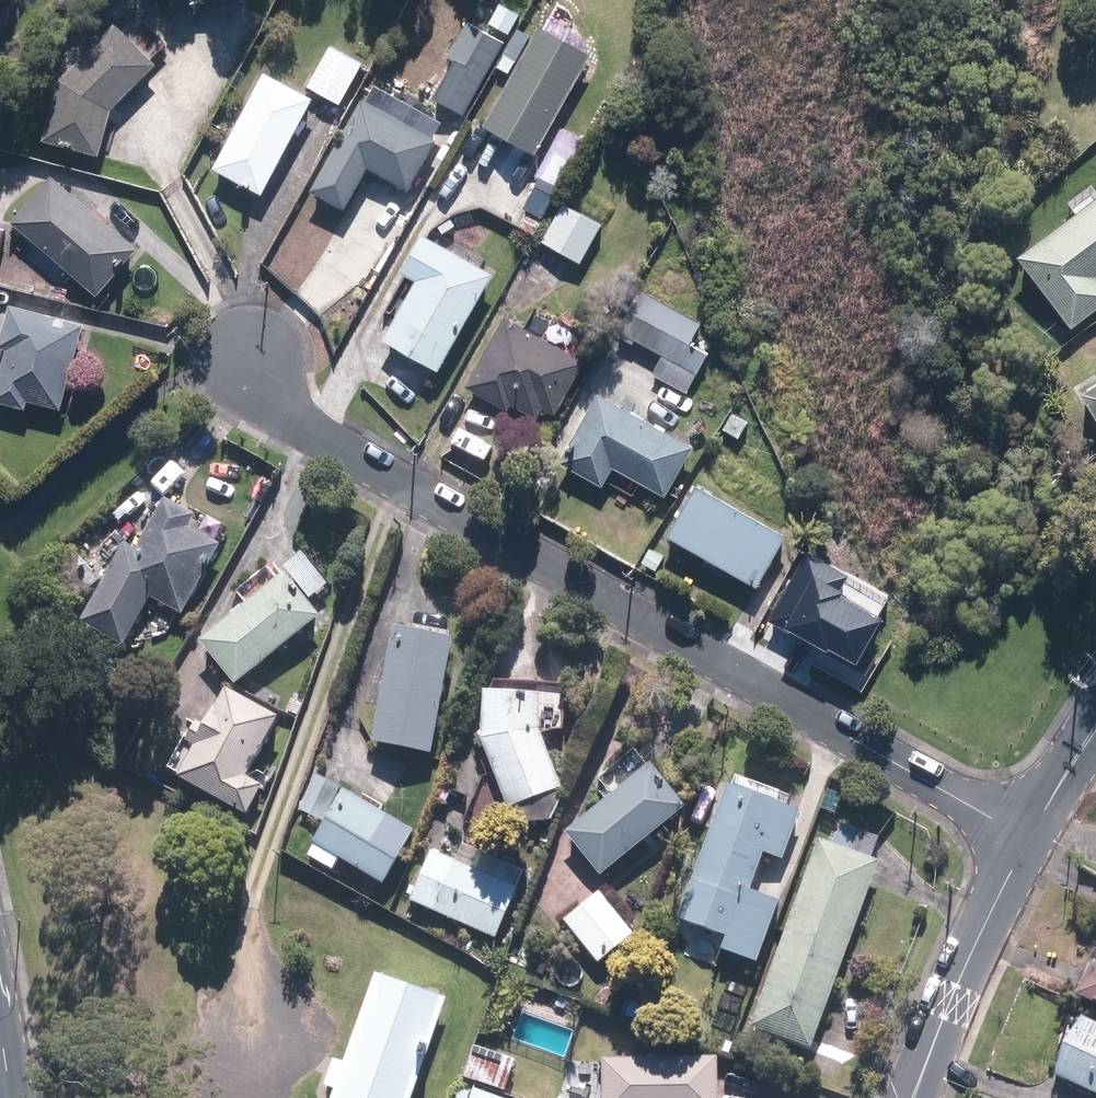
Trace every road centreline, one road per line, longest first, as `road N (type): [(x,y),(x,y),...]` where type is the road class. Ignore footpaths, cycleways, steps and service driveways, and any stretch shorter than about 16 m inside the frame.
road 1 (residential): [(254,357),(303,425),(1027,837)]
road 2 (residential): [(1027,837),(915,1097)]
road 3 (residential): [(1095,733),(1027,837)]

